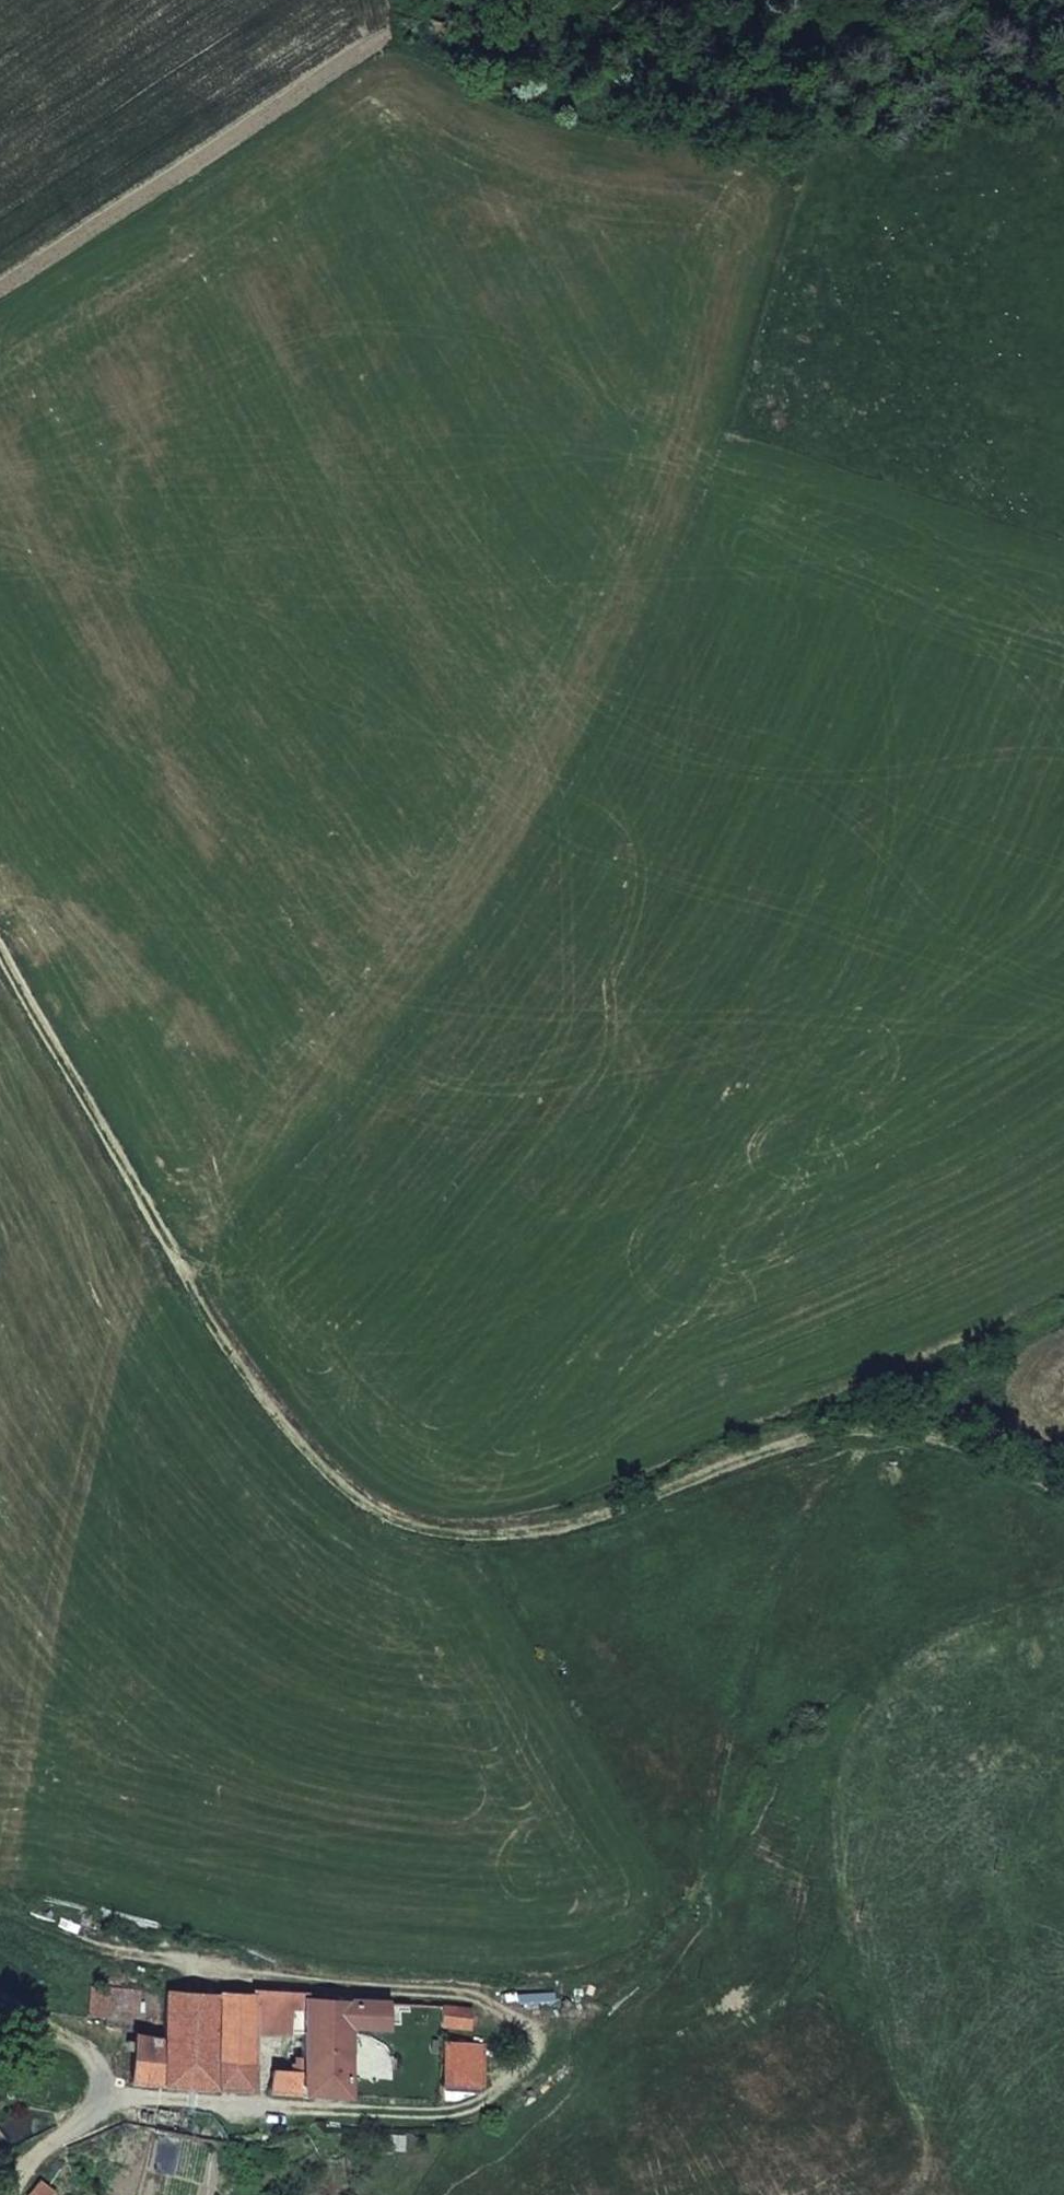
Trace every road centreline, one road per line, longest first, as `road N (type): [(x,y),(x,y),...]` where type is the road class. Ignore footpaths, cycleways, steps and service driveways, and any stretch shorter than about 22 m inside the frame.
road 1 (residential): [(91,2103),(42,2139),(7,2194)]

